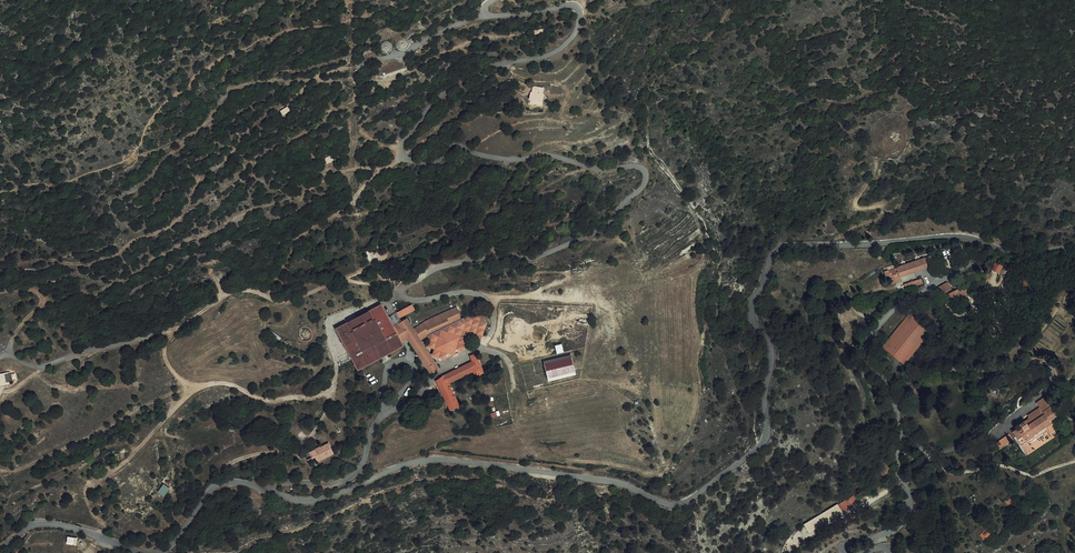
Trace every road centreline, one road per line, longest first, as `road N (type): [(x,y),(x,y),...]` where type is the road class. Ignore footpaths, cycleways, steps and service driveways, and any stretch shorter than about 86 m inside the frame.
road 1 (unclassified): [(1074,246),(1008,250),(943,236),(775,250),(752,311),(771,348),(765,437),(685,501),(604,480),(431,459),(310,500),(221,483),(171,547),(151,552)]
road 2 (track): [(398,290),(454,263),(548,253),(597,232),(644,183),(637,166),(596,169),(545,155),(514,160),(456,146),(426,164),(403,155),(405,140),(439,100),(482,68),(556,52),(574,34),(579,10)]
road 3 (track): [(398,290),(351,280),(296,300),(247,291),(174,332),(118,347),(37,367),(5,353)]
road 4 (track): [(0,469),(31,464),(187,390),(230,385),(271,401),(334,388)]
road 5 (track): [(174,332),(165,360),(196,388),(85,493),(104,538)]
road 6 (unclassified): [(151,552),(45,523),(0,546)]
road 7 (track): [(359,66),(491,16)]
road 8 (track): [(832,245),(880,217),(880,206),(854,204),(875,162)]

